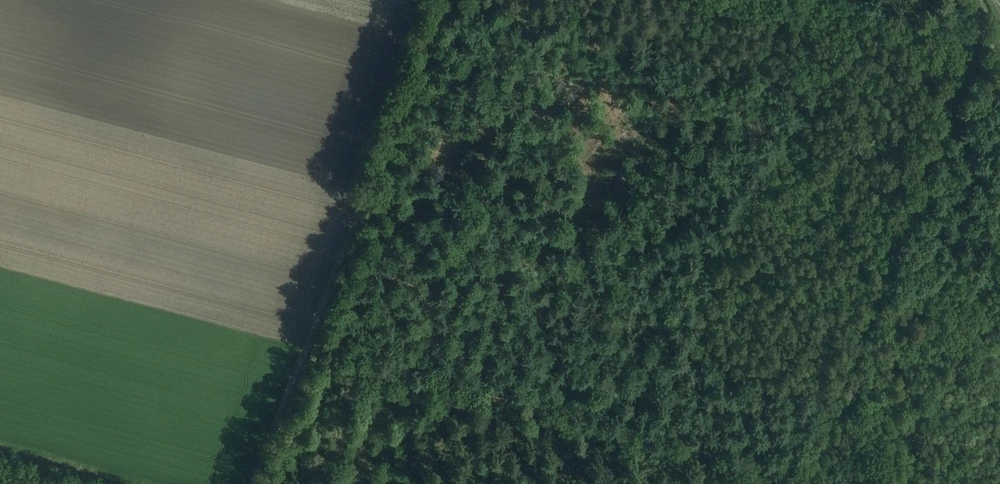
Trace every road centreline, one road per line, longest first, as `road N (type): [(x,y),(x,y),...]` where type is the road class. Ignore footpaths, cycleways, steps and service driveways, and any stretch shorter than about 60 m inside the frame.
road 1 (track): [(309,348),(815,483)]
road 2 (track): [(976,27),(822,430)]
road 3 (track): [(441,0),(309,348)]
road 4 (track): [(309,348),(256,483)]

